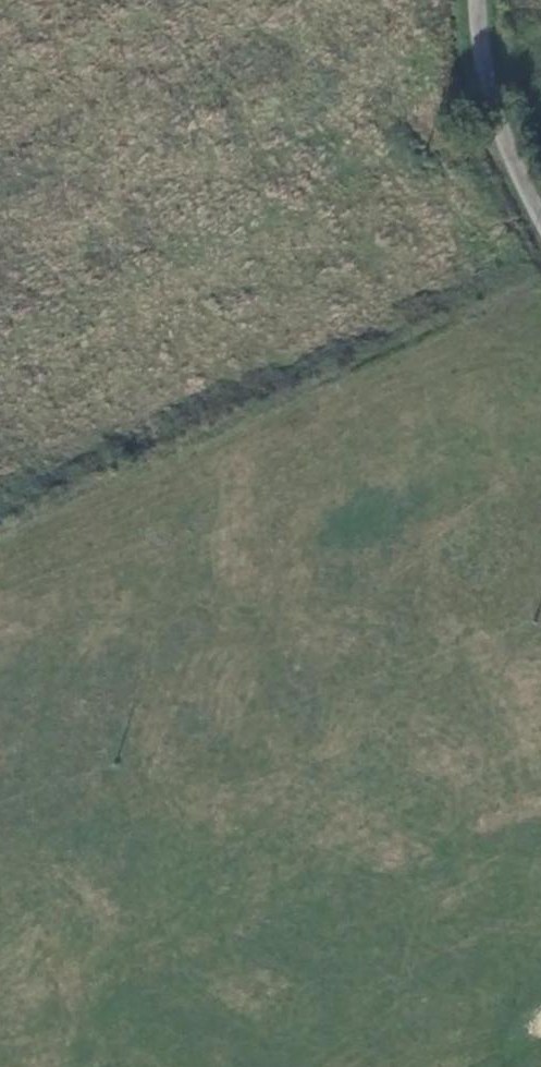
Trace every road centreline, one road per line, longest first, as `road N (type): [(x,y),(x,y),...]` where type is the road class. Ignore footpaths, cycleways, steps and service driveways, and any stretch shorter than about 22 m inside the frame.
road 1 (unclassified): [(540,217),(496,112),(479,0)]

